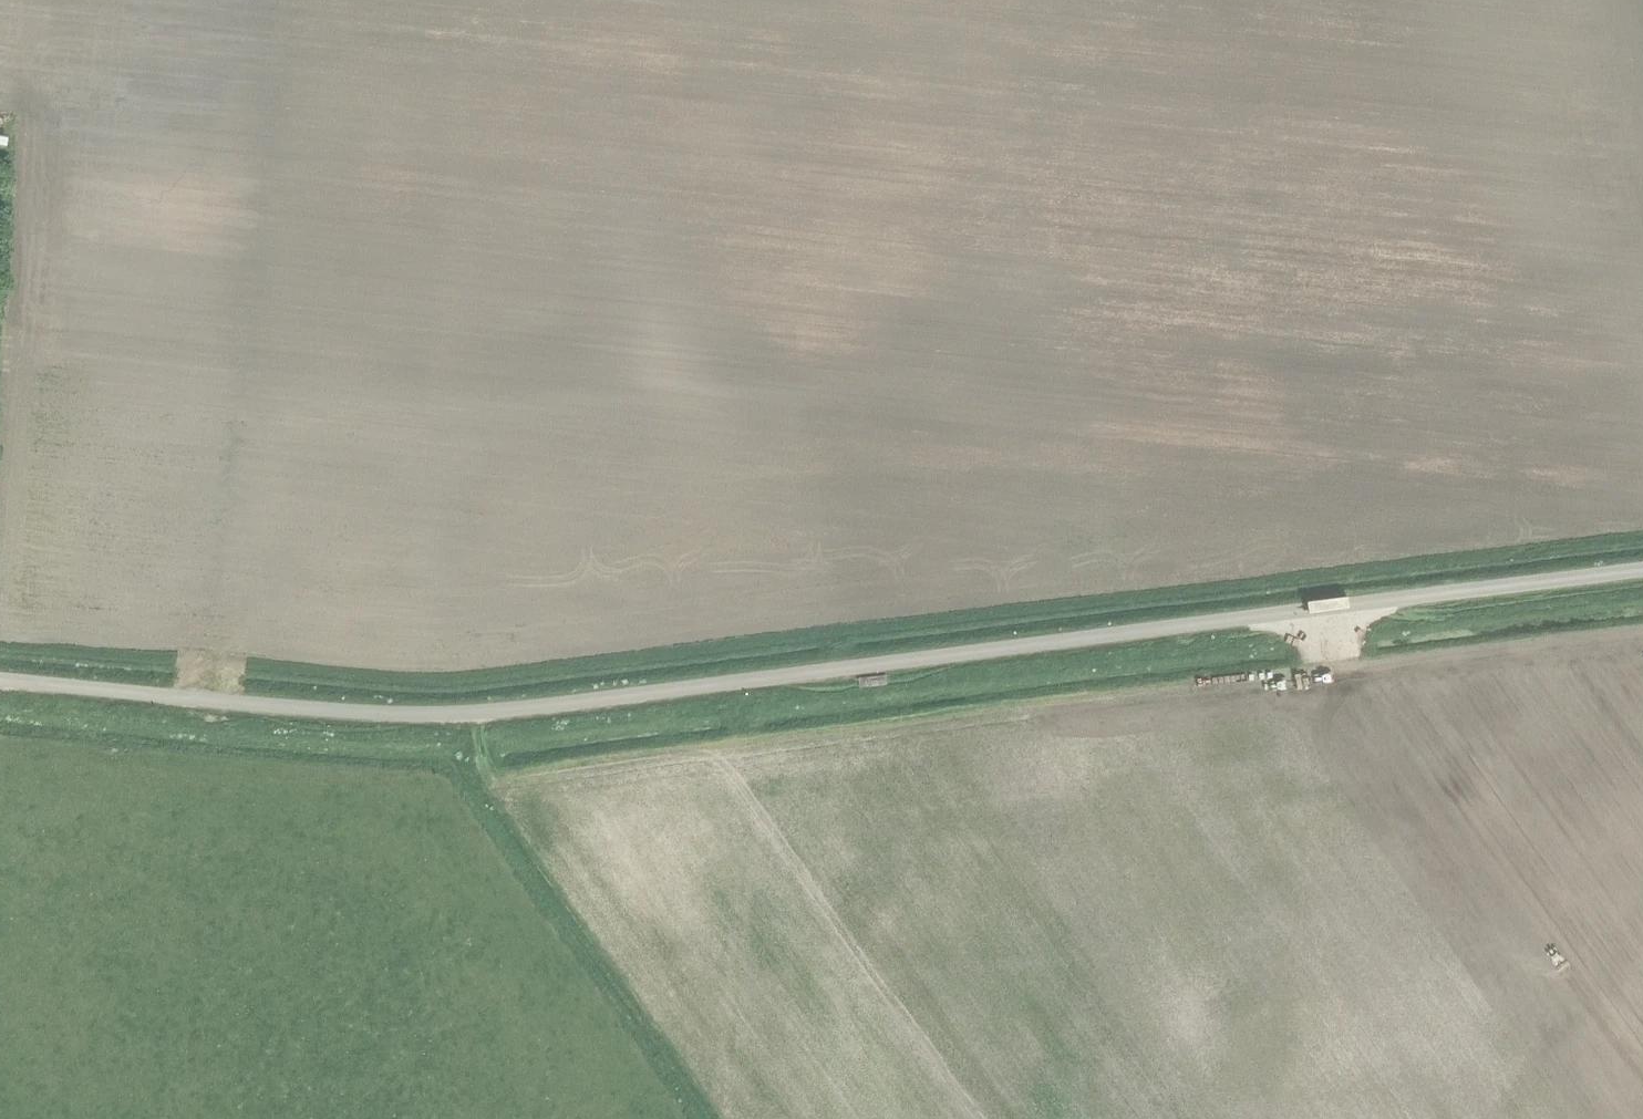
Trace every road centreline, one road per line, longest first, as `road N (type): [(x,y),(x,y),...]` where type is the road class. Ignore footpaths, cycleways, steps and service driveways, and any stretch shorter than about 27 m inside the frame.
road 1 (unclassified): [(1642,569),(470,713),(350,712),(0,680)]

